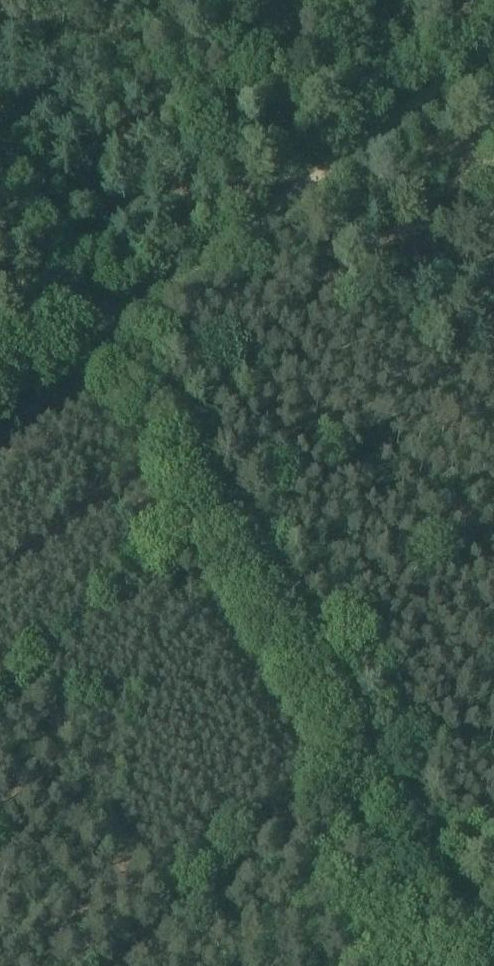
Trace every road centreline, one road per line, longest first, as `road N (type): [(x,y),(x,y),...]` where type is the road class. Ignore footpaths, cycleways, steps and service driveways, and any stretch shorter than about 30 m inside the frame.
road 1 (track): [(360,732),(0,138)]
road 2 (track): [(101,324),(493,39)]
road 3 (track): [(360,732),(127,965)]
road 4 (track): [(493,951),(360,732)]

